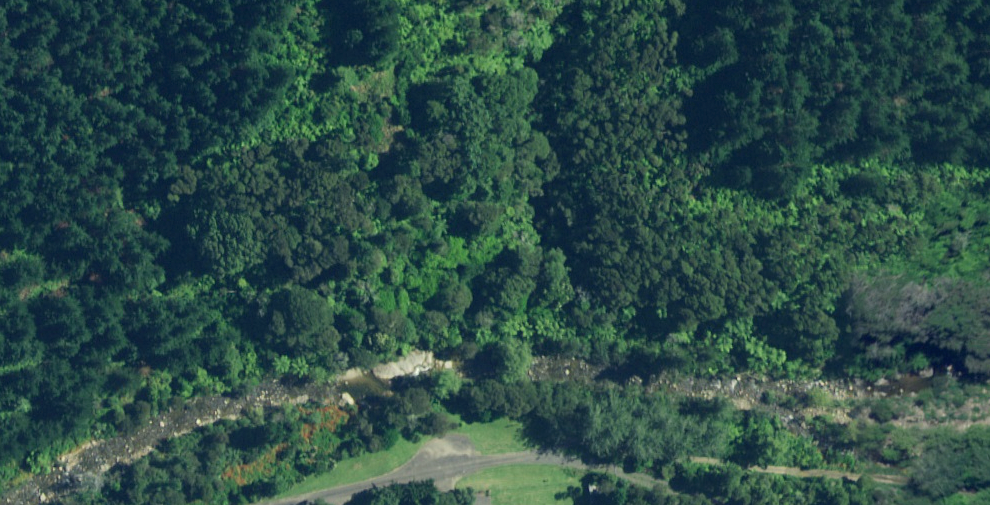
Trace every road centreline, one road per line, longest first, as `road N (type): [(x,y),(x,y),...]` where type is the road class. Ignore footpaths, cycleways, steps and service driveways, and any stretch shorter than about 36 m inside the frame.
road 1 (track): [(989,479),(448,457),(533,378),(563,199),(582,0)]
road 2 (track): [(448,457),(635,504)]
road 3 (unclassified): [(448,457),(402,477),(266,504)]

